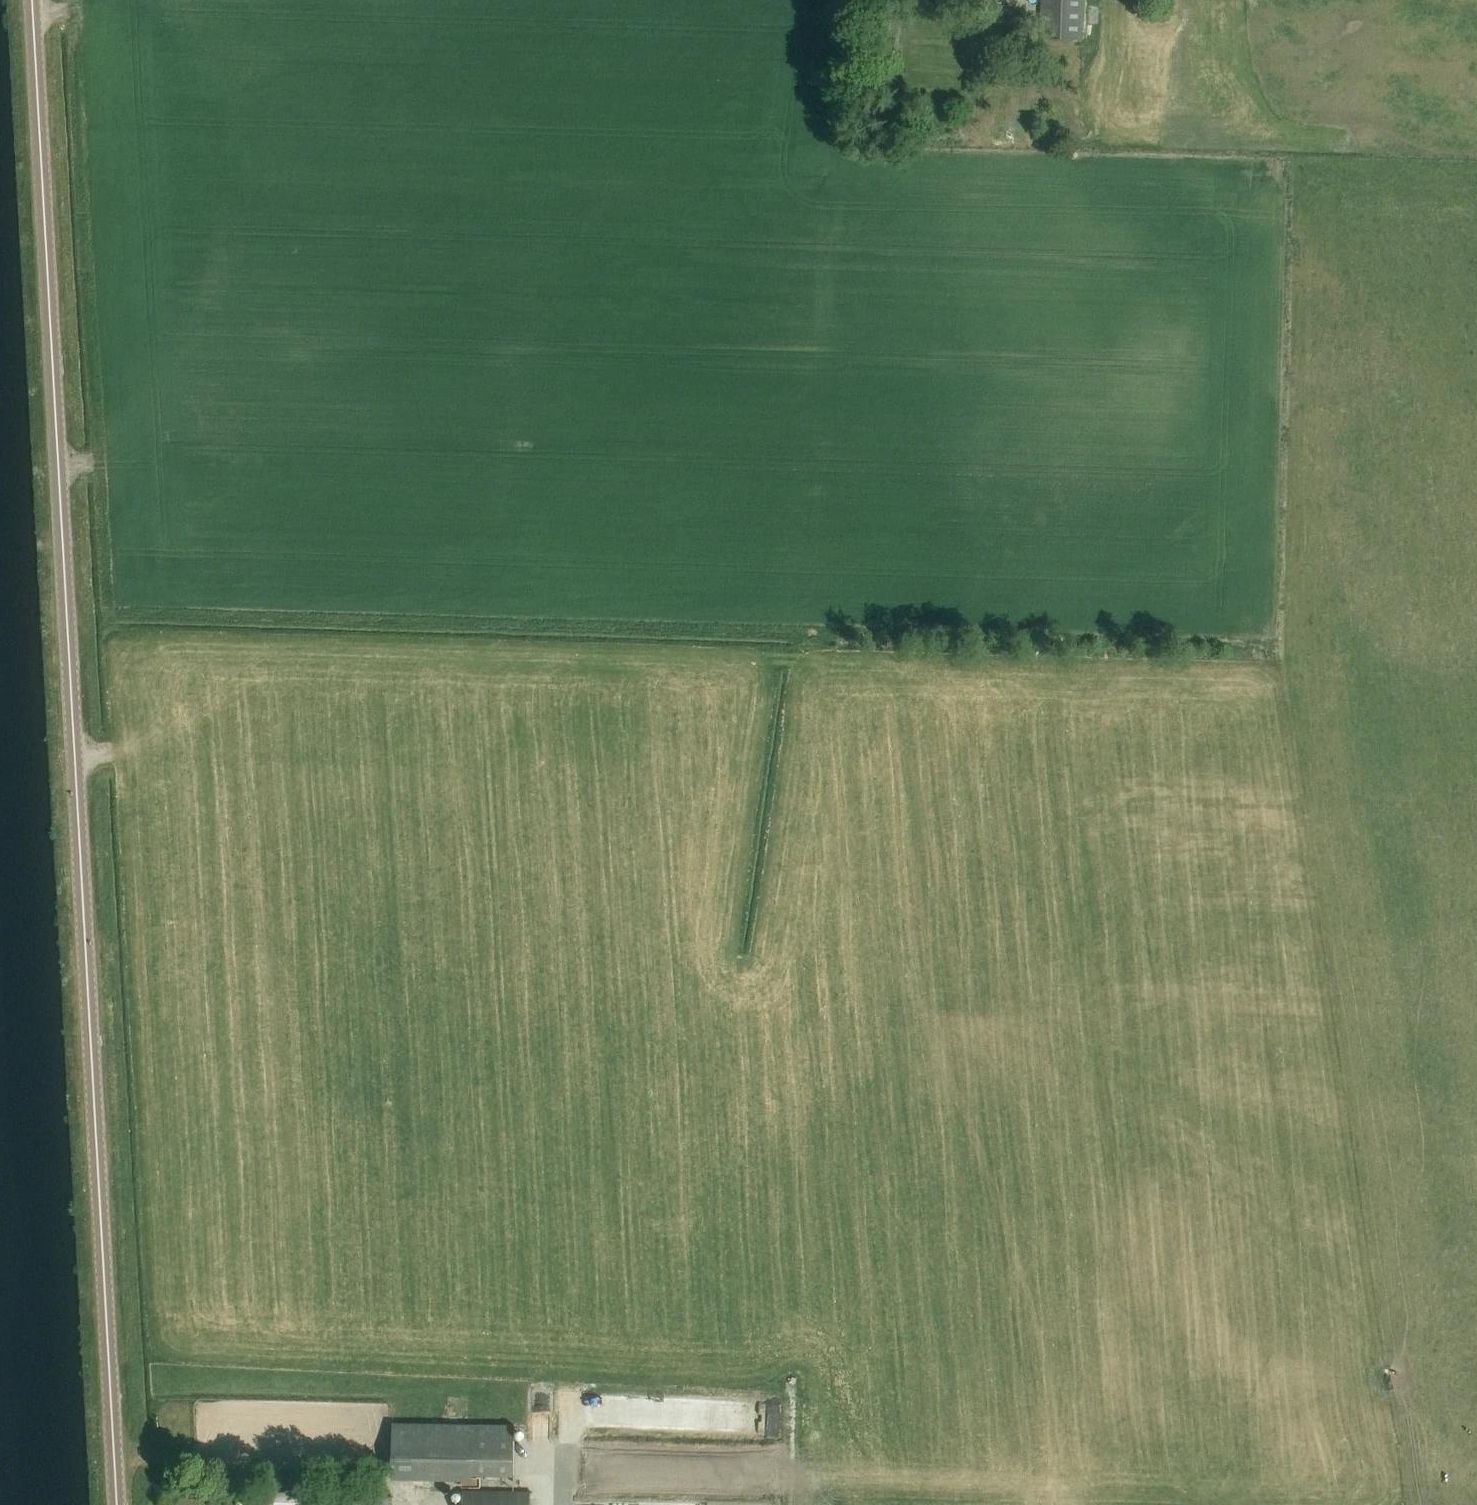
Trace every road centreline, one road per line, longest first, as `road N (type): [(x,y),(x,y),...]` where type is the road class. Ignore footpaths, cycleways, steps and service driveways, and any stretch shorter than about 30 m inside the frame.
road 1 (unclassified): [(119,1504),(33,0)]

